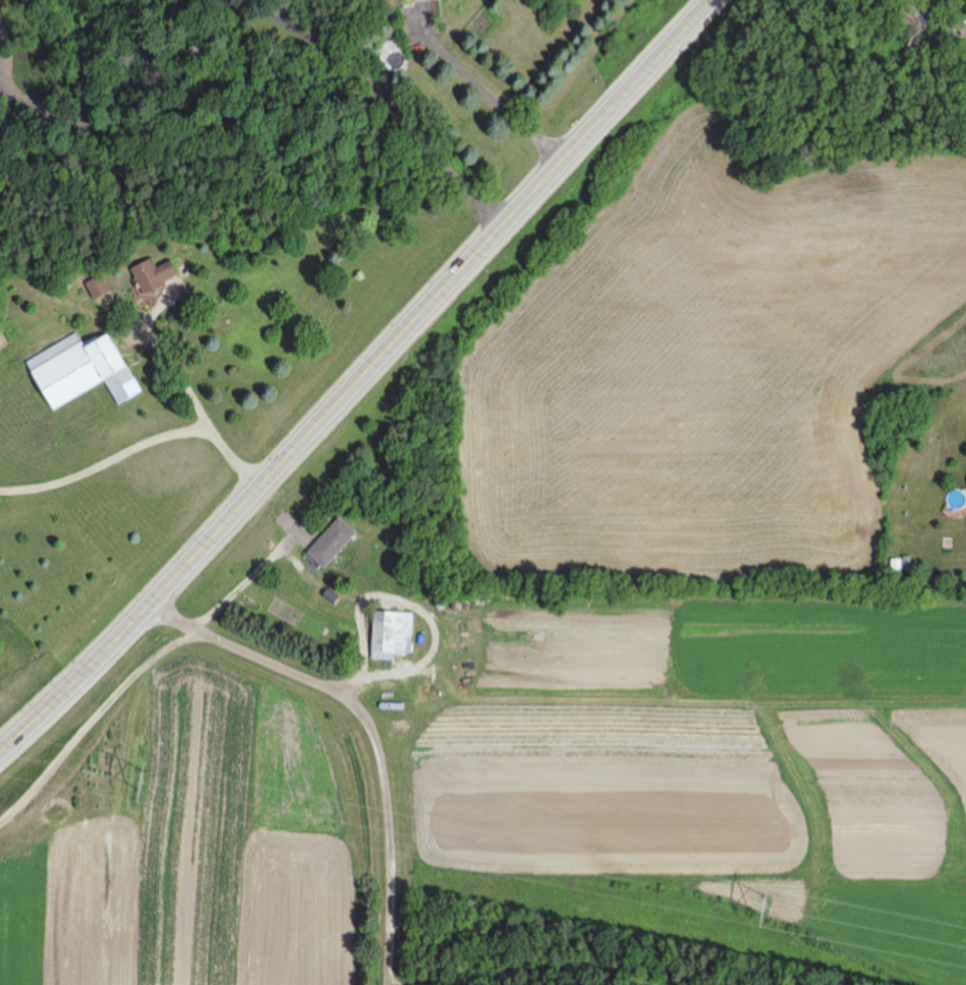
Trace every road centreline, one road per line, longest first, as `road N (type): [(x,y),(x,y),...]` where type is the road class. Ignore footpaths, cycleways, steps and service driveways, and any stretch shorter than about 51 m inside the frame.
road 1 (primary): [(0,754),(193,570),(715,0)]

